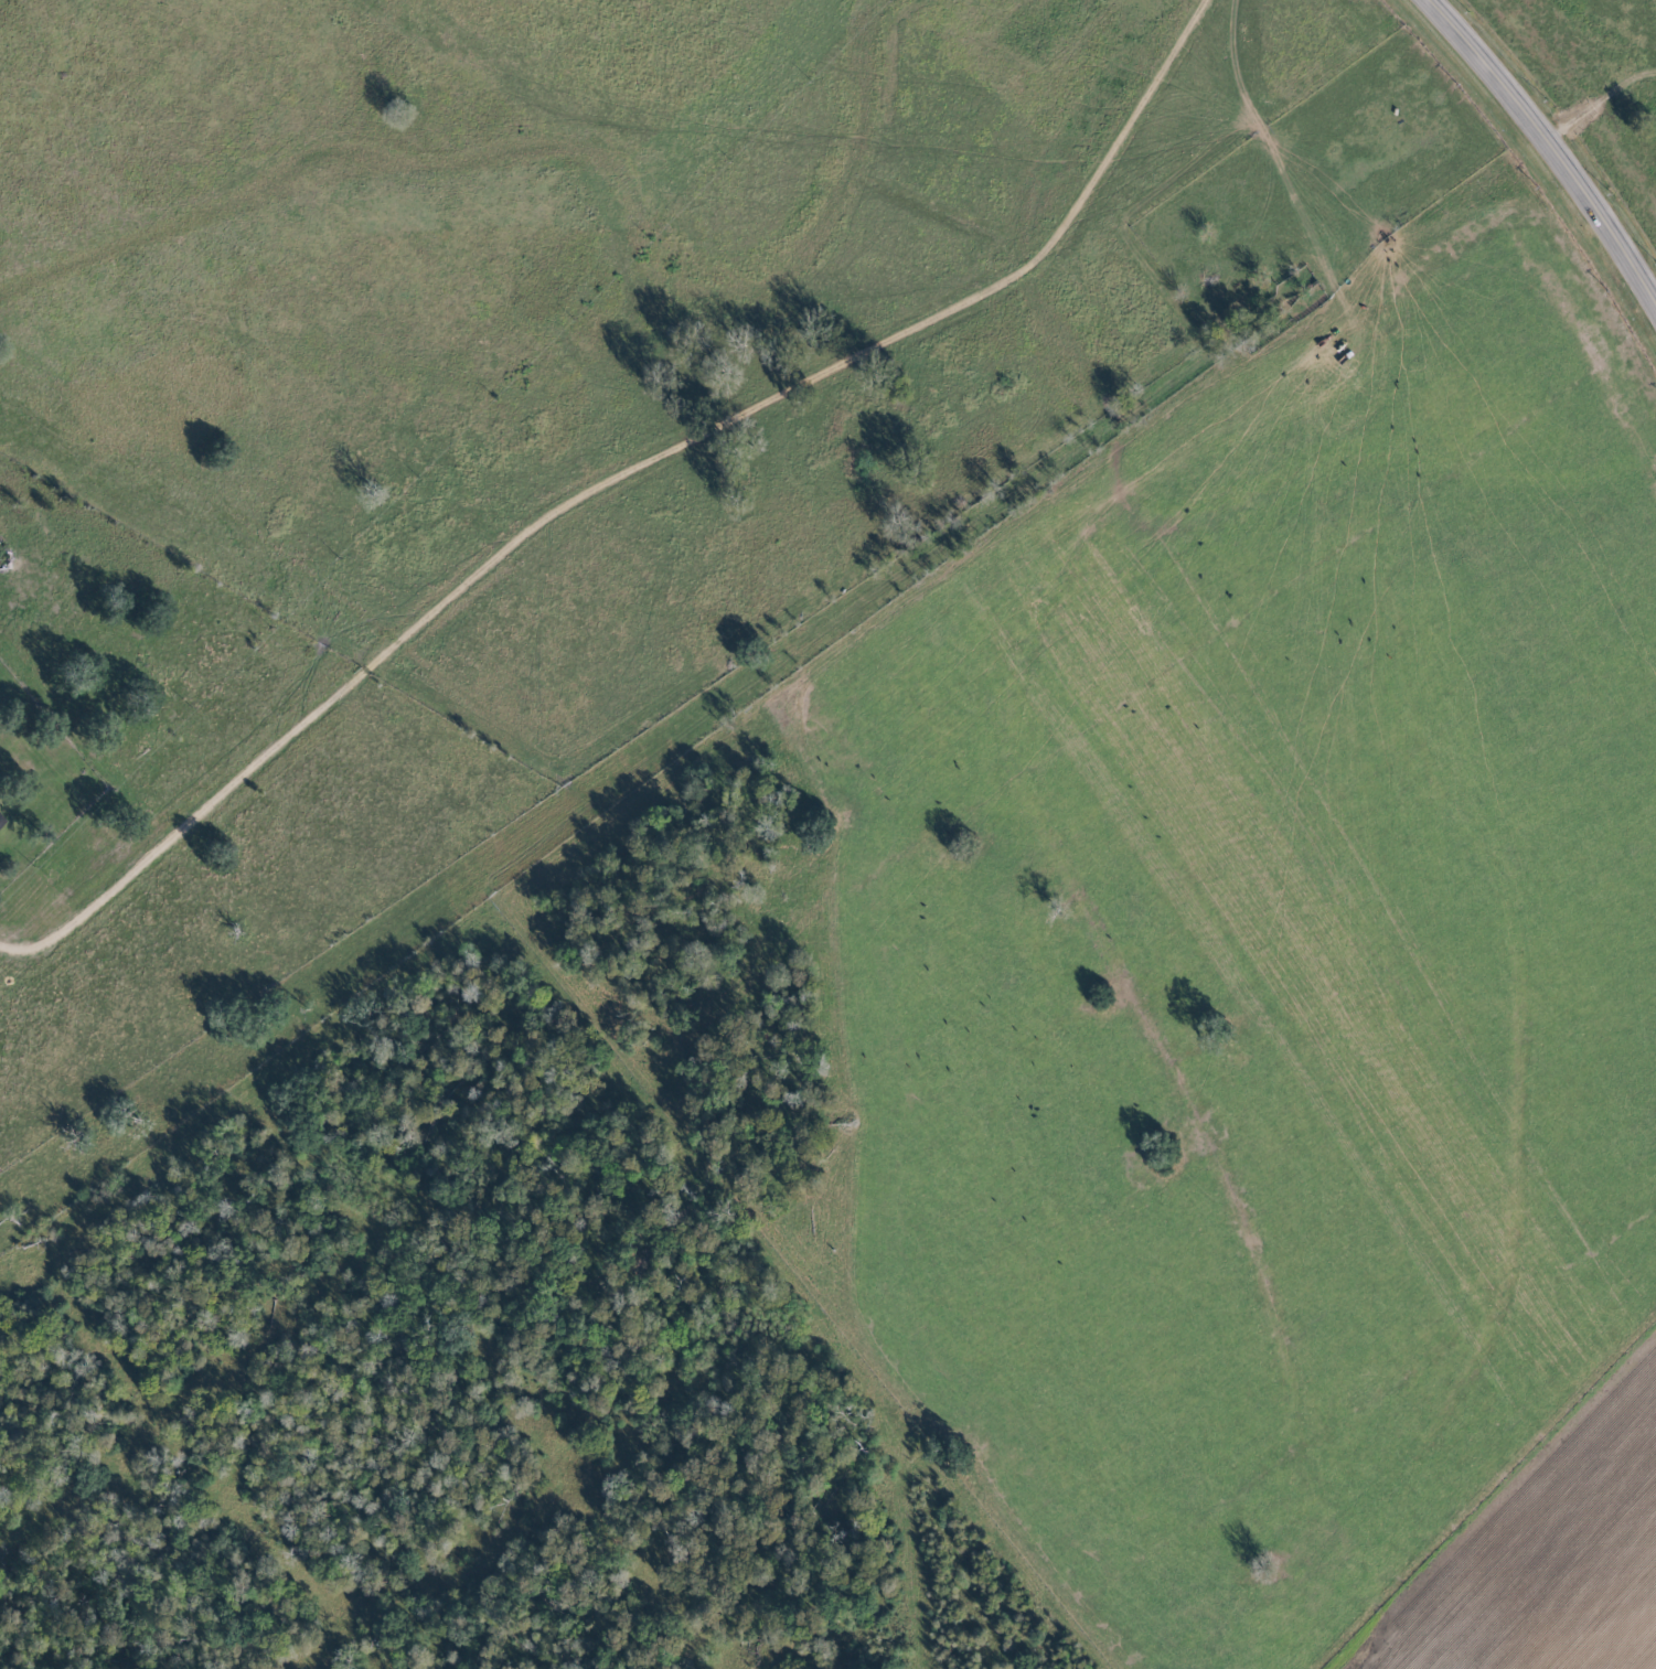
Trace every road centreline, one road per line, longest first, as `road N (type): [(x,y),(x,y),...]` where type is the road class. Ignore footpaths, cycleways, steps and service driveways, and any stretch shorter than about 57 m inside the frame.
road 1 (secondary): [(1420,0),(1549,142),(1655,312)]

